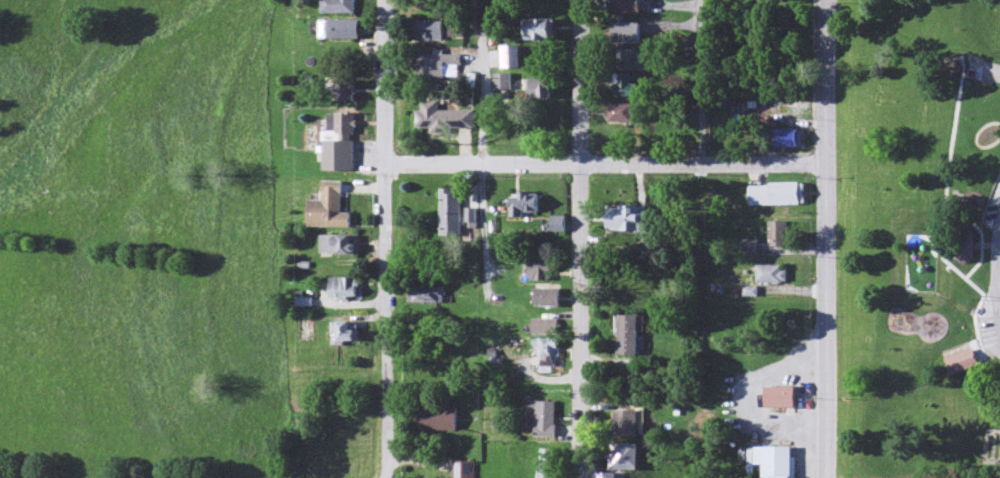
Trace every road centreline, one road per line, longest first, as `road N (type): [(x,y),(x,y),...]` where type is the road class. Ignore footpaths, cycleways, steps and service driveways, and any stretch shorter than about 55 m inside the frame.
road 1 (residential): [(571,477),(581,0)]
road 2 (residential): [(385,477),(388,0)]
road 3 (secondary): [(825,477),(826,0)]
road 4 (residential): [(825,166),(387,162)]

